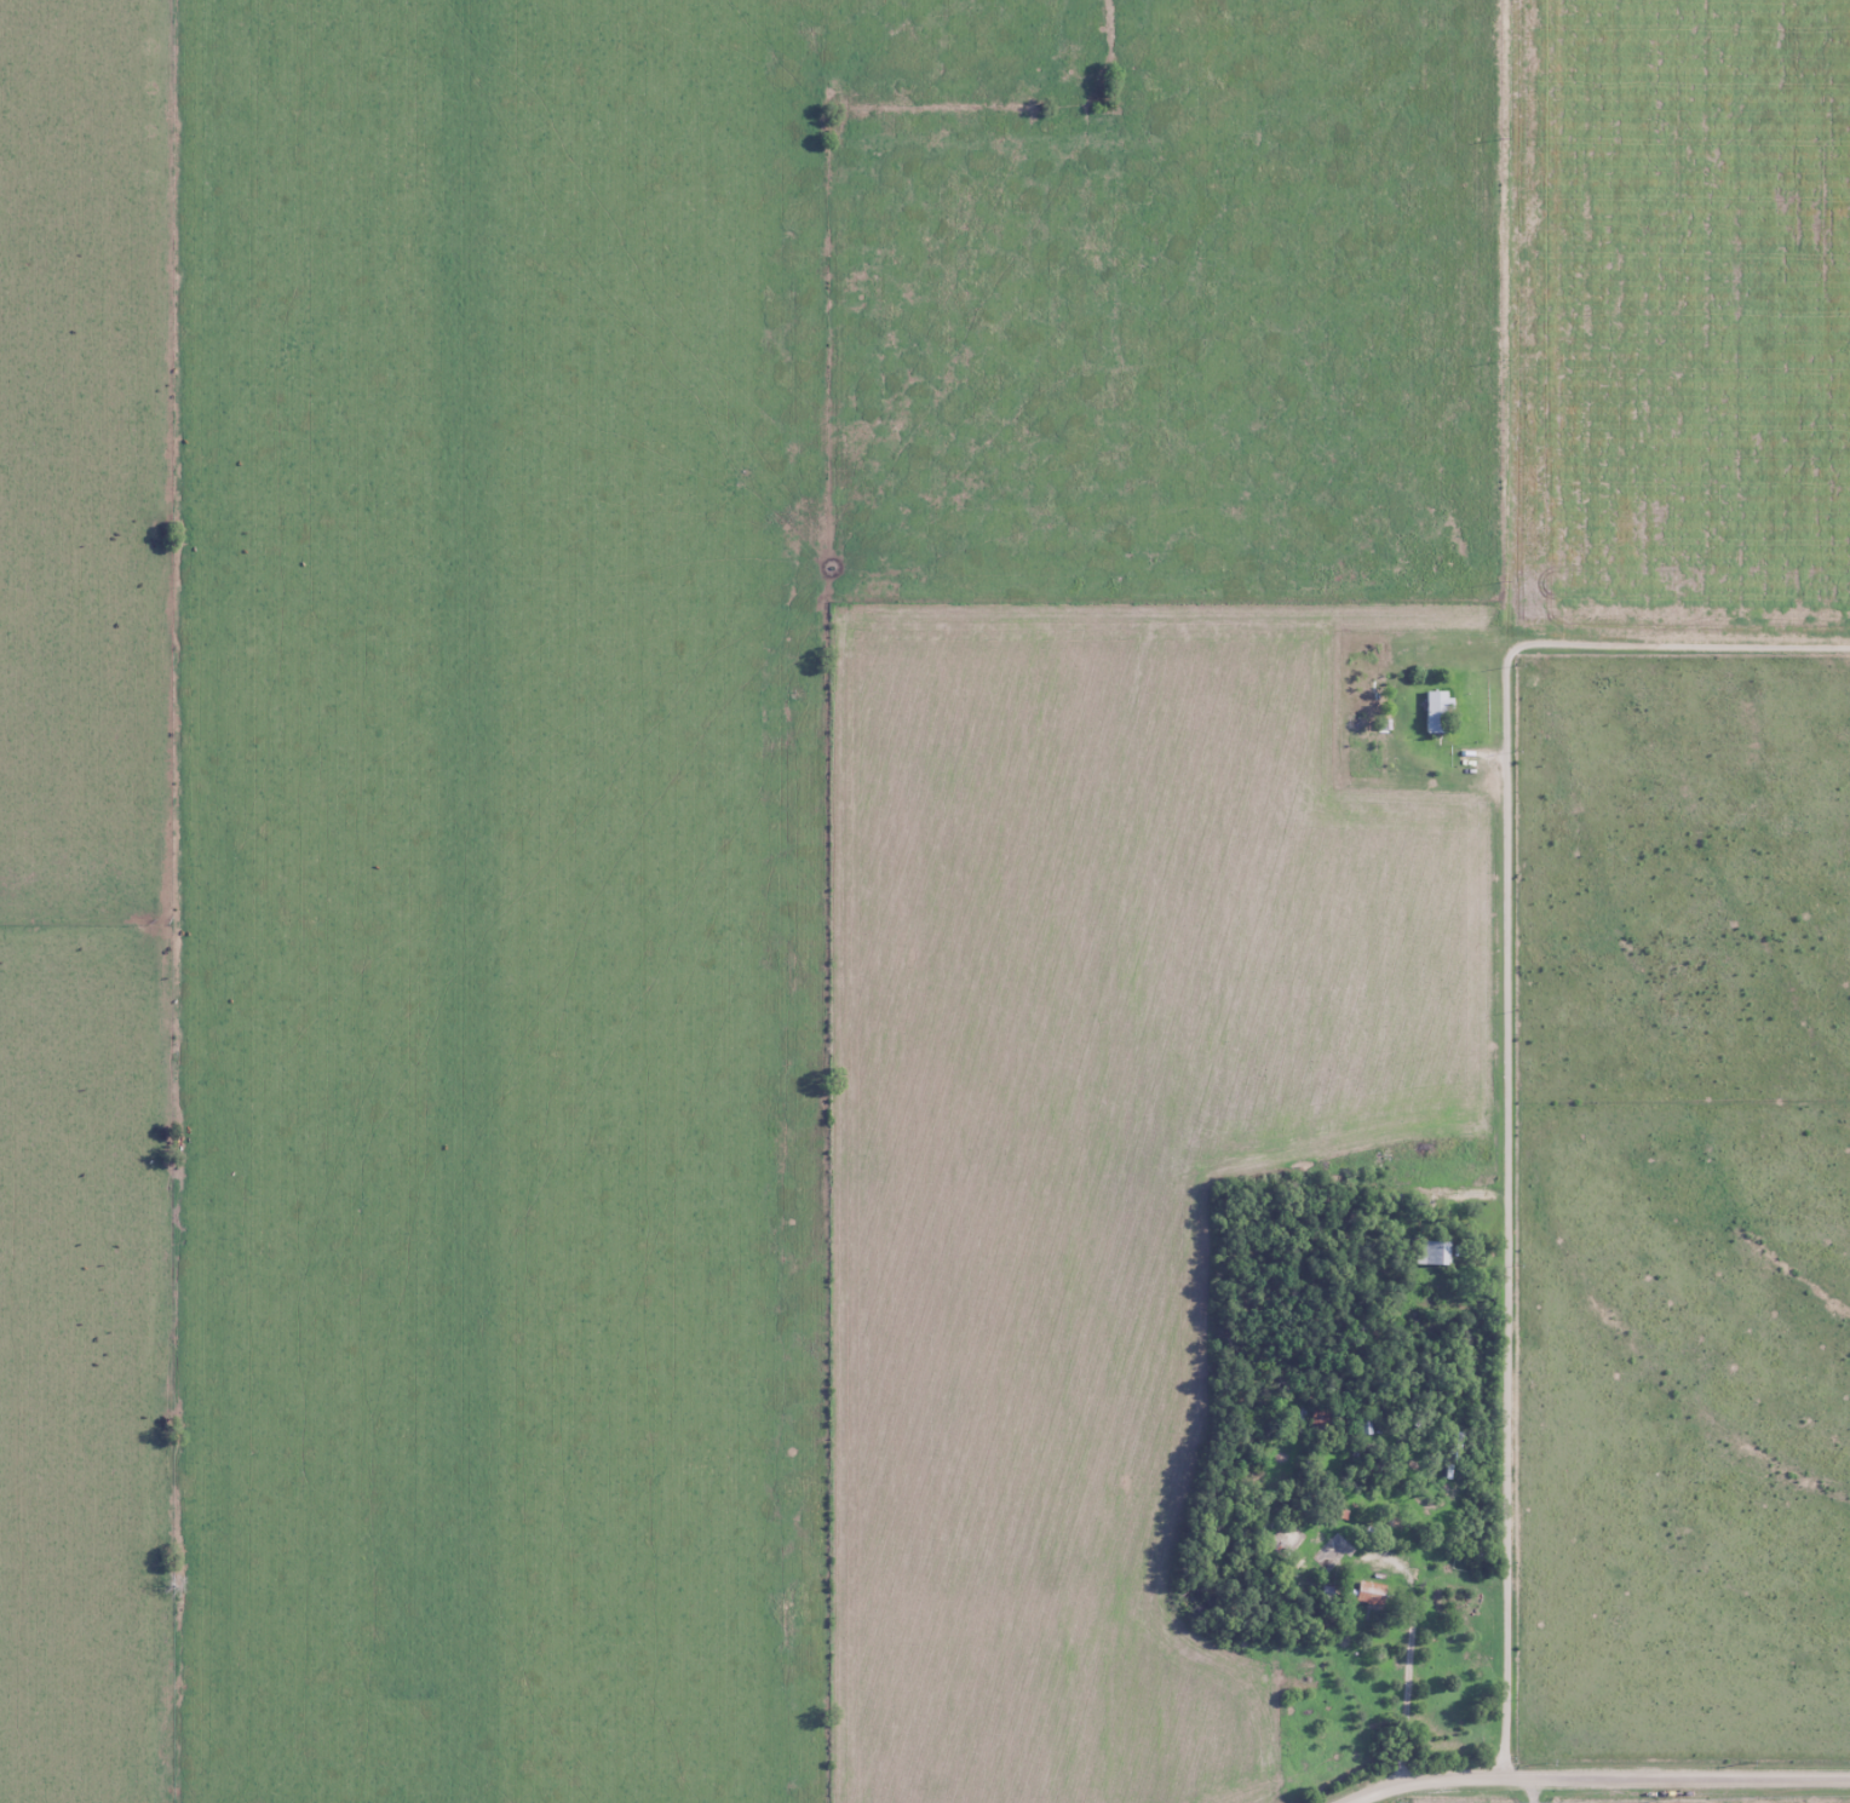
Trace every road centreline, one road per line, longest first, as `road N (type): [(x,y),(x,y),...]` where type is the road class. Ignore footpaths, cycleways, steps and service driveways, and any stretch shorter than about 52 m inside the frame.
road 1 (residential): [(1353,1802),(1414,1780),(1457,1776),(1849,1779)]

